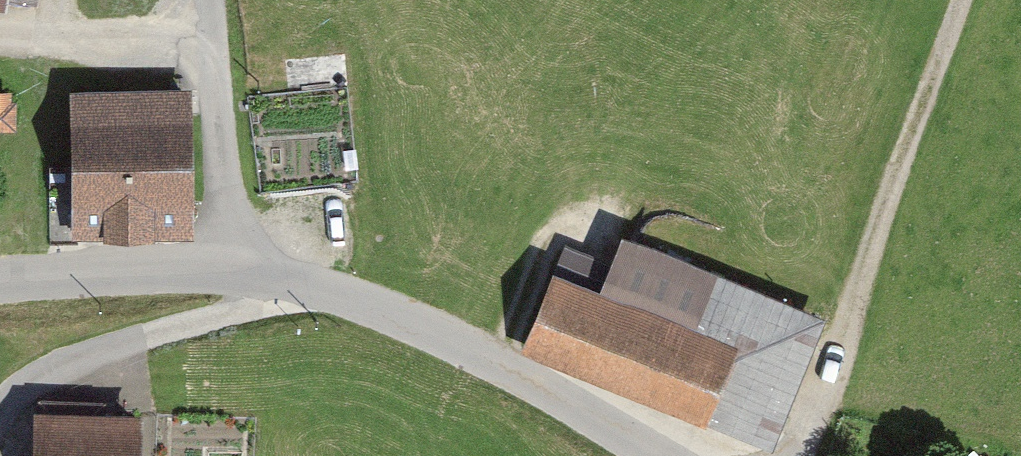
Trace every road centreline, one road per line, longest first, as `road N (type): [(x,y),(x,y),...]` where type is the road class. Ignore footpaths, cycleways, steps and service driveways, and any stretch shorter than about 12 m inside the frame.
road 1 (track): [(788,455),(963,0)]
road 2 (unclassified): [(652,455),(443,339),(290,277),(234,270)]
road 3 (track): [(290,277),(252,306),(95,352),(8,400),(0,415)]
road 4 (unclassified): [(210,0),(234,270)]
road 5 (unclassified): [(234,270),(0,283)]

